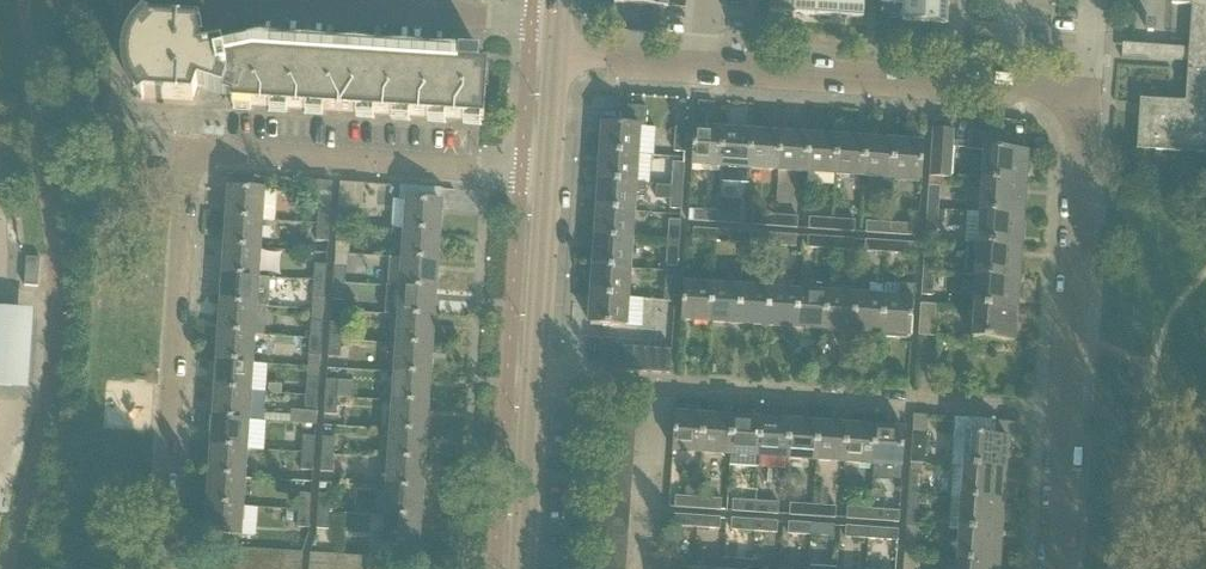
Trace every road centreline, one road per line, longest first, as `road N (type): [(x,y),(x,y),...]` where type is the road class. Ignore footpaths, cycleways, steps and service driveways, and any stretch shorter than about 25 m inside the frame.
road 1 (residential): [(170,568),(189,197),(202,165),(547,176)]
road 2 (residential): [(1067,409),(534,379)]
road 3 (residential): [(1083,98),(1065,89),(698,64)]
road 4 (residential): [(558,17),(206,0)]
road 5 (residential): [(1067,409),(1083,98)]
road 6 (tertiary): [(534,379),(547,176)]
road 7 (tertiary): [(521,568),(534,379)]
road 8 (residential): [(1058,568),(1067,409)]
road 9 (residential): [(698,64),(556,55)]
road 10 (tertiary): [(547,176),(556,55)]

